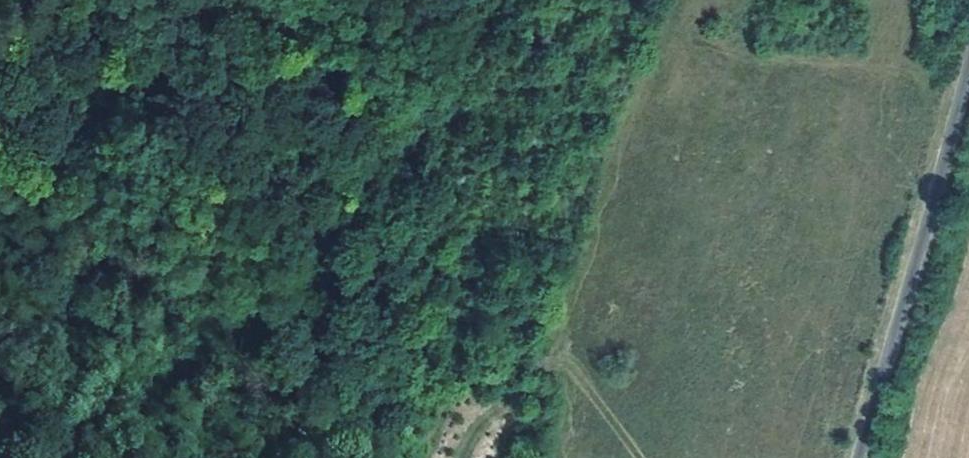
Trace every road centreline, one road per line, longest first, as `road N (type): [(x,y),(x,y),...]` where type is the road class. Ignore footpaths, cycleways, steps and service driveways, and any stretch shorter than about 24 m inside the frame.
road 1 (track): [(968,87),(860,457)]

